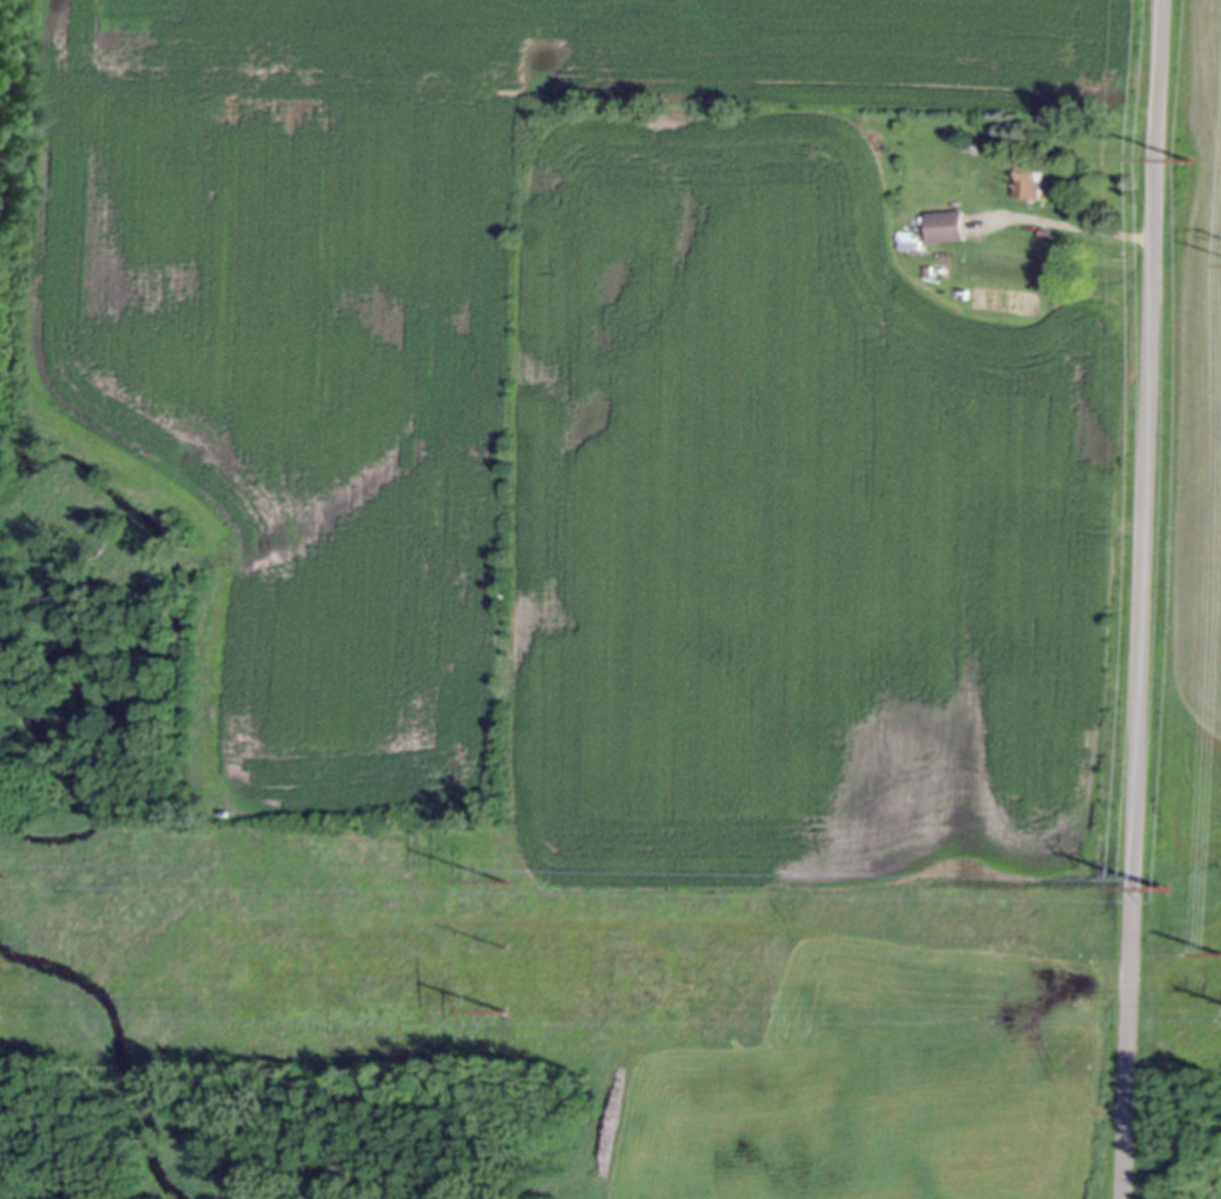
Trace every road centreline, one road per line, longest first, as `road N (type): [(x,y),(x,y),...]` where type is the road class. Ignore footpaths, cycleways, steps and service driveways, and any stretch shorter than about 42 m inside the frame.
road 1 (residential): [(1123,1198),(1160,0)]

